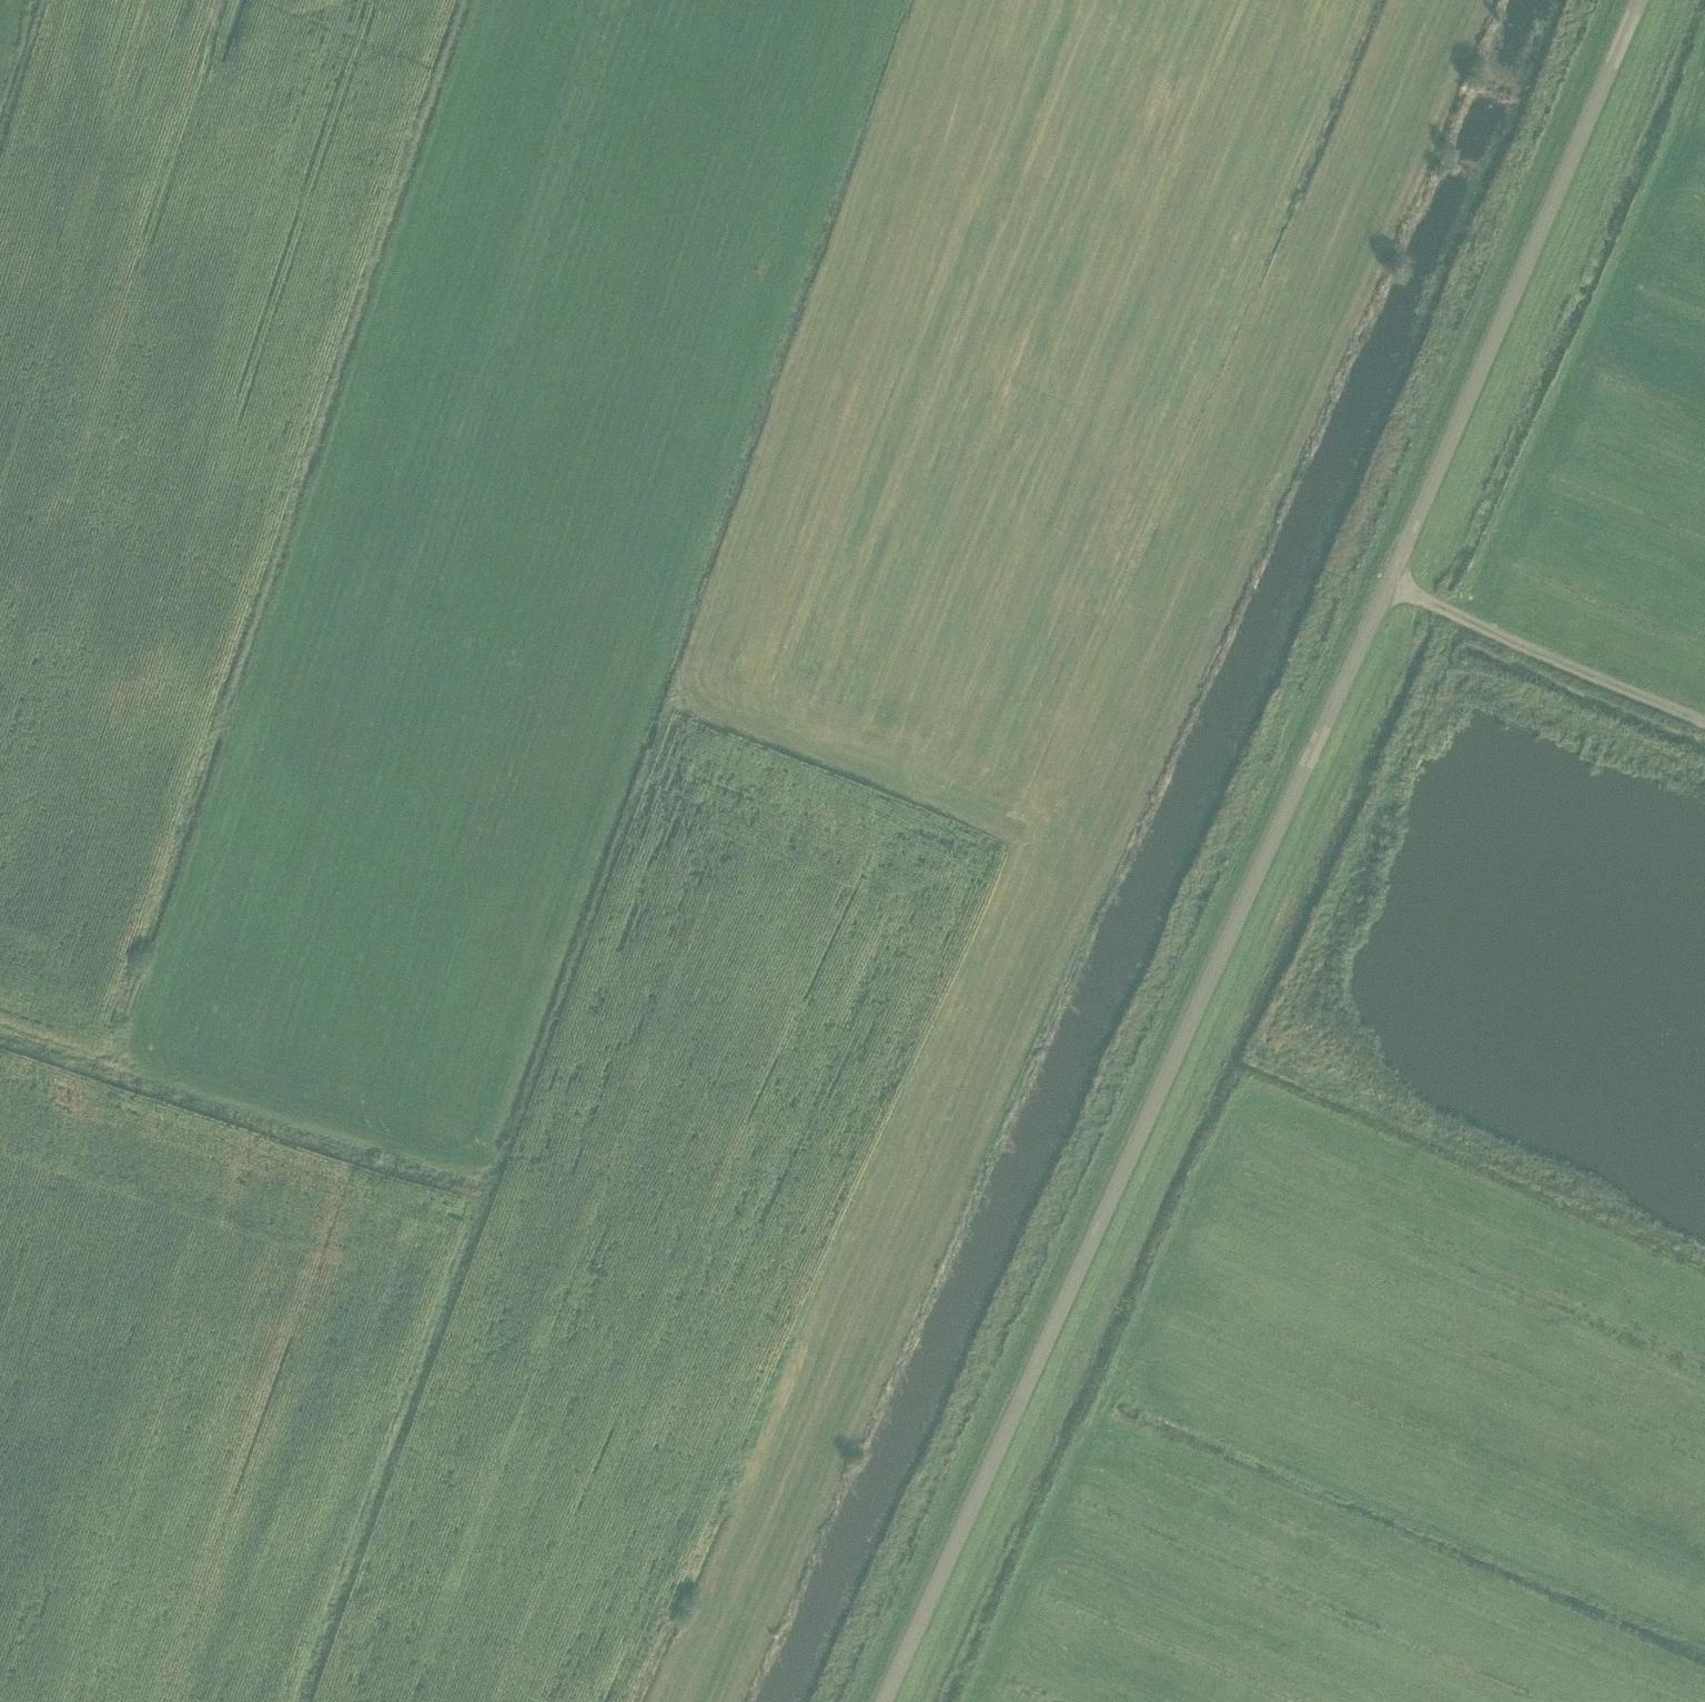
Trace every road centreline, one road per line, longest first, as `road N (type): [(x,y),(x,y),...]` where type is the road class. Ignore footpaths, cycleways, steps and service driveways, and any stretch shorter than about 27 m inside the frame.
road 1 (unclassified): [(884,1701),(1638,0)]

